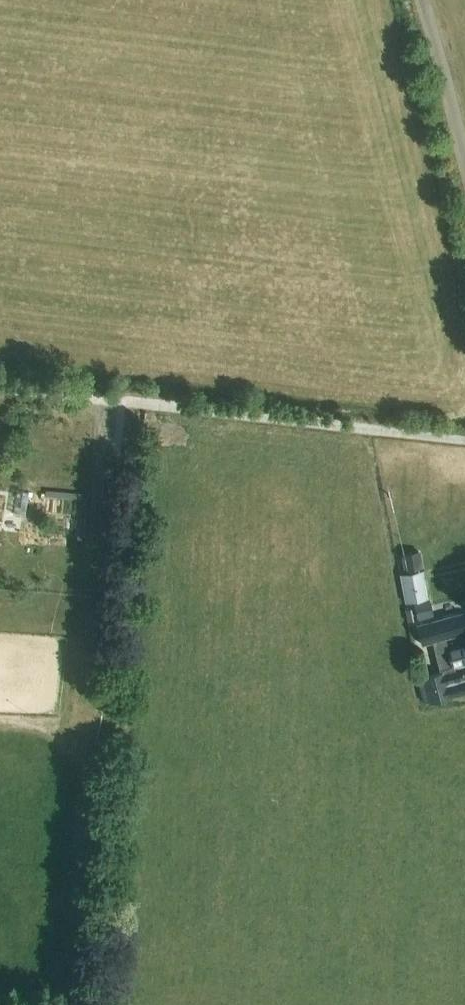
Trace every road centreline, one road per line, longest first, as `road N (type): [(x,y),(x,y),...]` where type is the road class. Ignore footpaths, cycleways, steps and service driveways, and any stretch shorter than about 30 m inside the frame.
road 1 (track): [(464,440),(0,386)]
road 2 (track): [(464,193),(417,0)]

